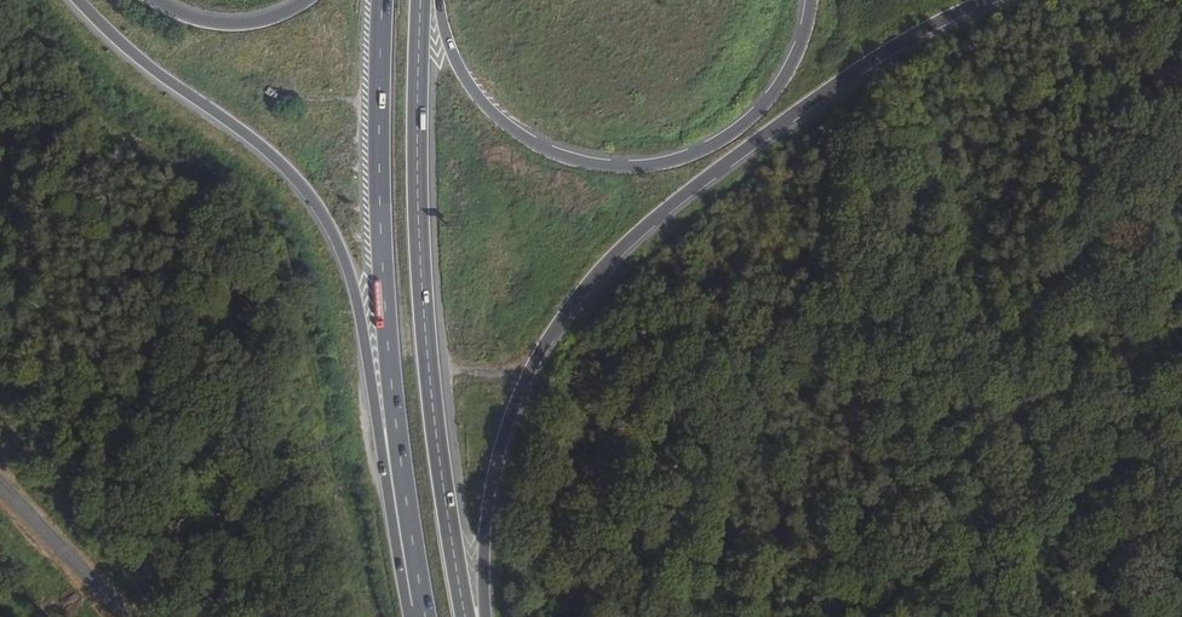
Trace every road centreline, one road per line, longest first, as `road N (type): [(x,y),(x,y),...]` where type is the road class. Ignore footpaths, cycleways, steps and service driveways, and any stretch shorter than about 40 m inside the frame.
road 1 (trunk): [(486,616),(486,541),(498,458),(528,375),(576,300),(650,223),(797,114),(931,27),(1002,0)]
road 2 (trunk): [(77,0),(152,70),(281,164),(334,233),(362,328),(385,469),(405,496)]
road 3 (trunk): [(465,616),(424,319),(420,0)]
road 4 (trunk): [(810,0),(795,60),(758,115),(692,156),(626,168),(561,159),(504,128),(458,70),(439,0)]
road 5 (trunk): [(382,0),(386,324),(405,496)]
road 6 (tertiary): [(128,616),(0,483)]
road 7 (trunk): [(306,0),(274,18),(228,24),(152,0)]
road 8 (trunk): [(405,496),(426,616)]

